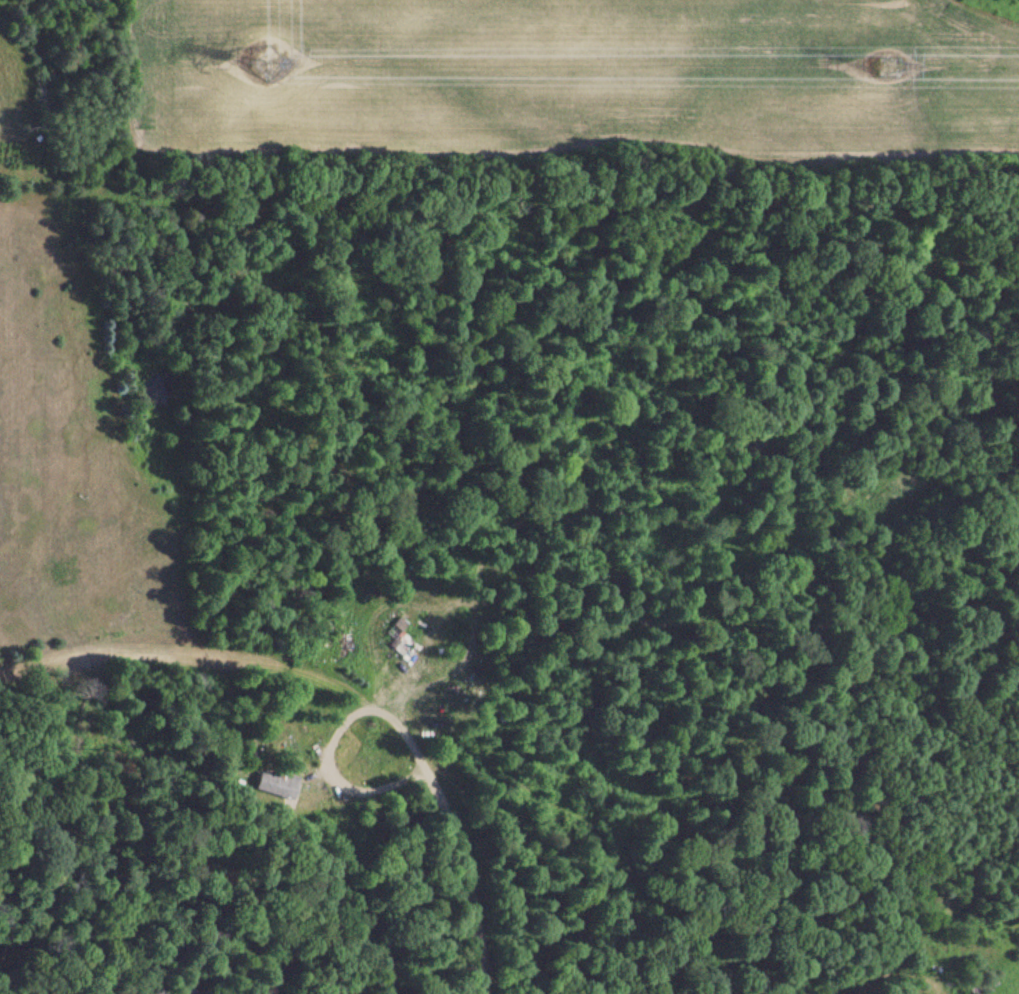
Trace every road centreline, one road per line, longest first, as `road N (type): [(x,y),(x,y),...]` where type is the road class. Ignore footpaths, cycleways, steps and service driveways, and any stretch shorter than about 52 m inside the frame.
road 1 (residential): [(0,644),(110,622),(181,625),(296,653),(359,689),(405,748),(428,795),(454,888),(458,993)]

